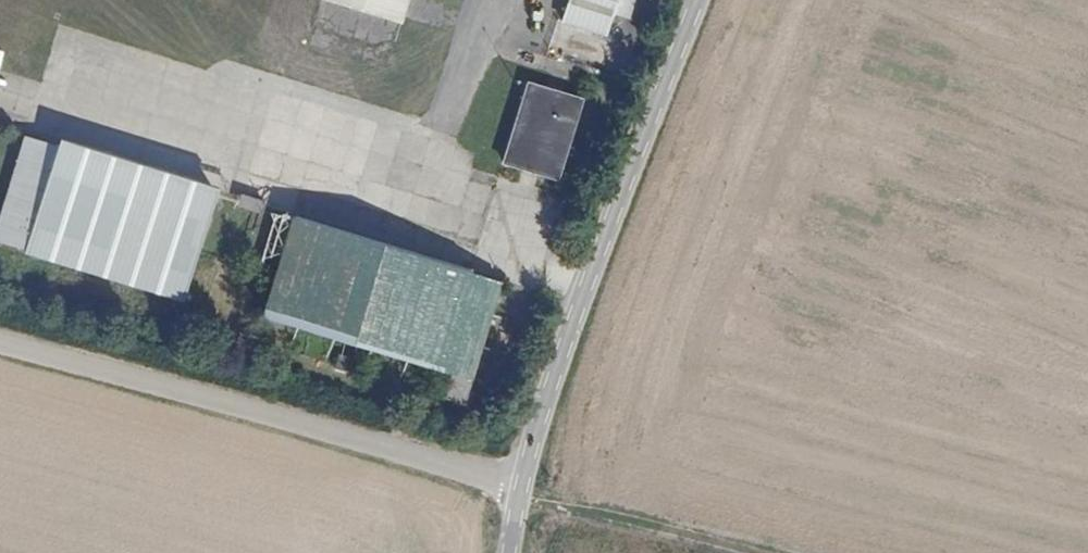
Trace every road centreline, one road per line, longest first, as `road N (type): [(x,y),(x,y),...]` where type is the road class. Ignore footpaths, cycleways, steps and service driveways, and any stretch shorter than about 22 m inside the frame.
road 1 (tertiary): [(699,0),(533,443),(511,552)]
road 2 (track): [(747,552),(521,490)]

